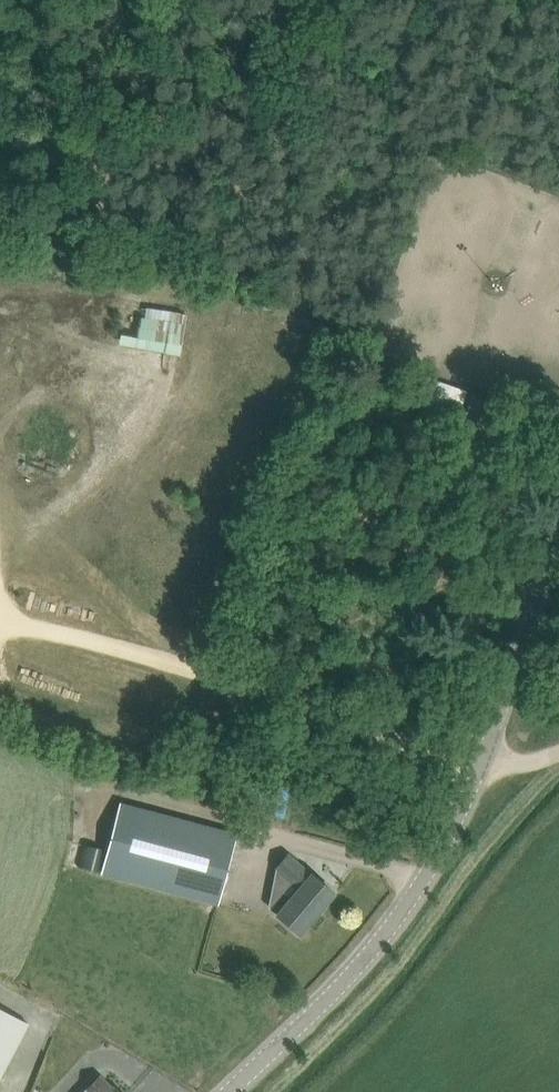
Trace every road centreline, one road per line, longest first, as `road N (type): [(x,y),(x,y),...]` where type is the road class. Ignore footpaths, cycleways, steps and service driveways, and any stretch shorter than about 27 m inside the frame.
road 1 (tertiary): [(227,1091),(384,940),(443,844),(485,749),(558,527)]

